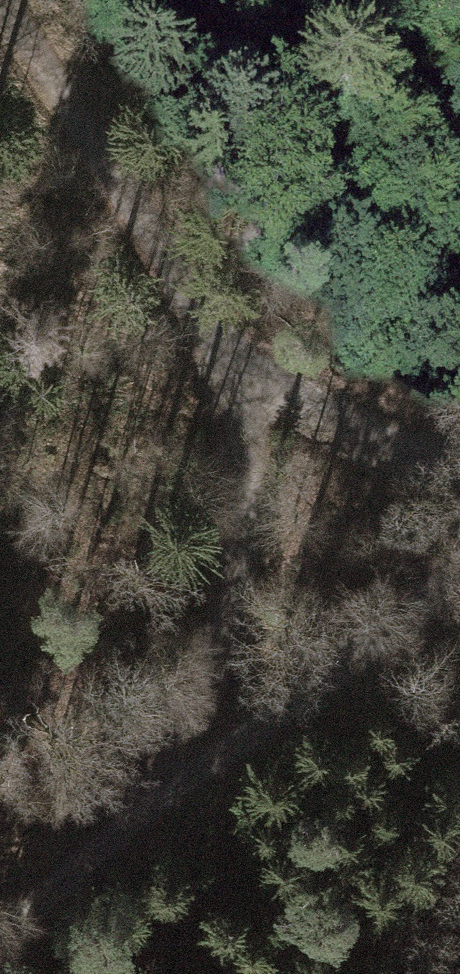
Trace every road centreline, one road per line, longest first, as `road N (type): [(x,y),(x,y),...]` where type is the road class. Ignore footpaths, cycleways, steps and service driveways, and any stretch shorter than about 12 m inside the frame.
road 1 (track): [(6,0),(119,184),(191,324),(364,440),(459,479)]
road 2 (unclassified): [(0,928),(75,847),(380,593),(459,538)]
road 3 (track): [(191,324),(227,438),(235,557),(218,727)]

